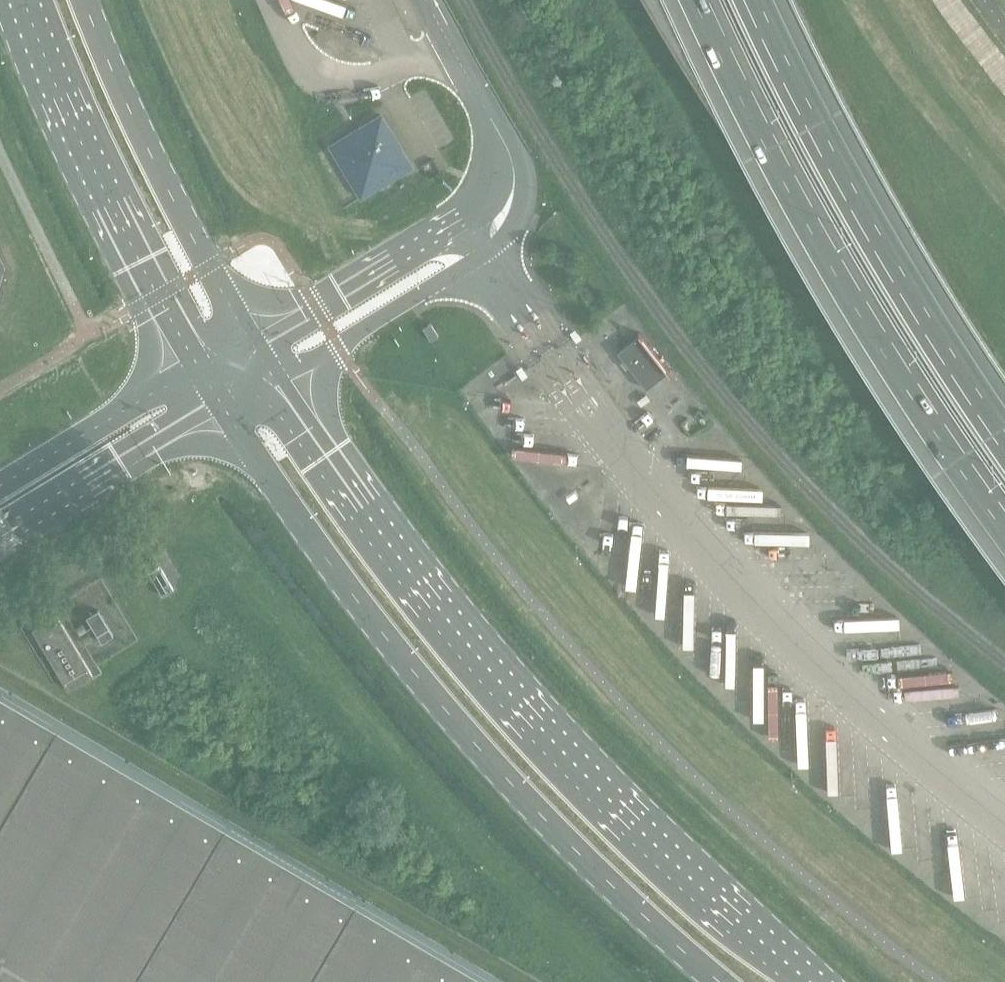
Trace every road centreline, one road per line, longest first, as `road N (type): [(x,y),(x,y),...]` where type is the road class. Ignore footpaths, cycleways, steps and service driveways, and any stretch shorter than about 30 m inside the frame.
road 1 (secondary): [(813,981),(684,870),(497,678),(379,529),(271,372)]
road 2 (secondary): [(222,404),(351,589),(472,737),(725,981)]
road 3 (motorway): [(704,0),(827,241),(1004,509)]
road 4 (motorway): [(1004,434),(871,222),(755,0)]
road 5 (secondary): [(21,0),(87,155),(199,368)]
road 6 (secondary): [(251,342),(149,152),(83,0)]
road 7 (unclassified): [(472,237),(500,209),(514,167),(423,0)]
road 8 (unclassified): [(0,538),(222,404)]
road 9 (unclassified): [(472,237),(426,242),(251,342)]
road 10 (unclassified): [(271,372),(448,268),(472,237)]
road 11 (unclassified): [(199,368),(0,485)]

